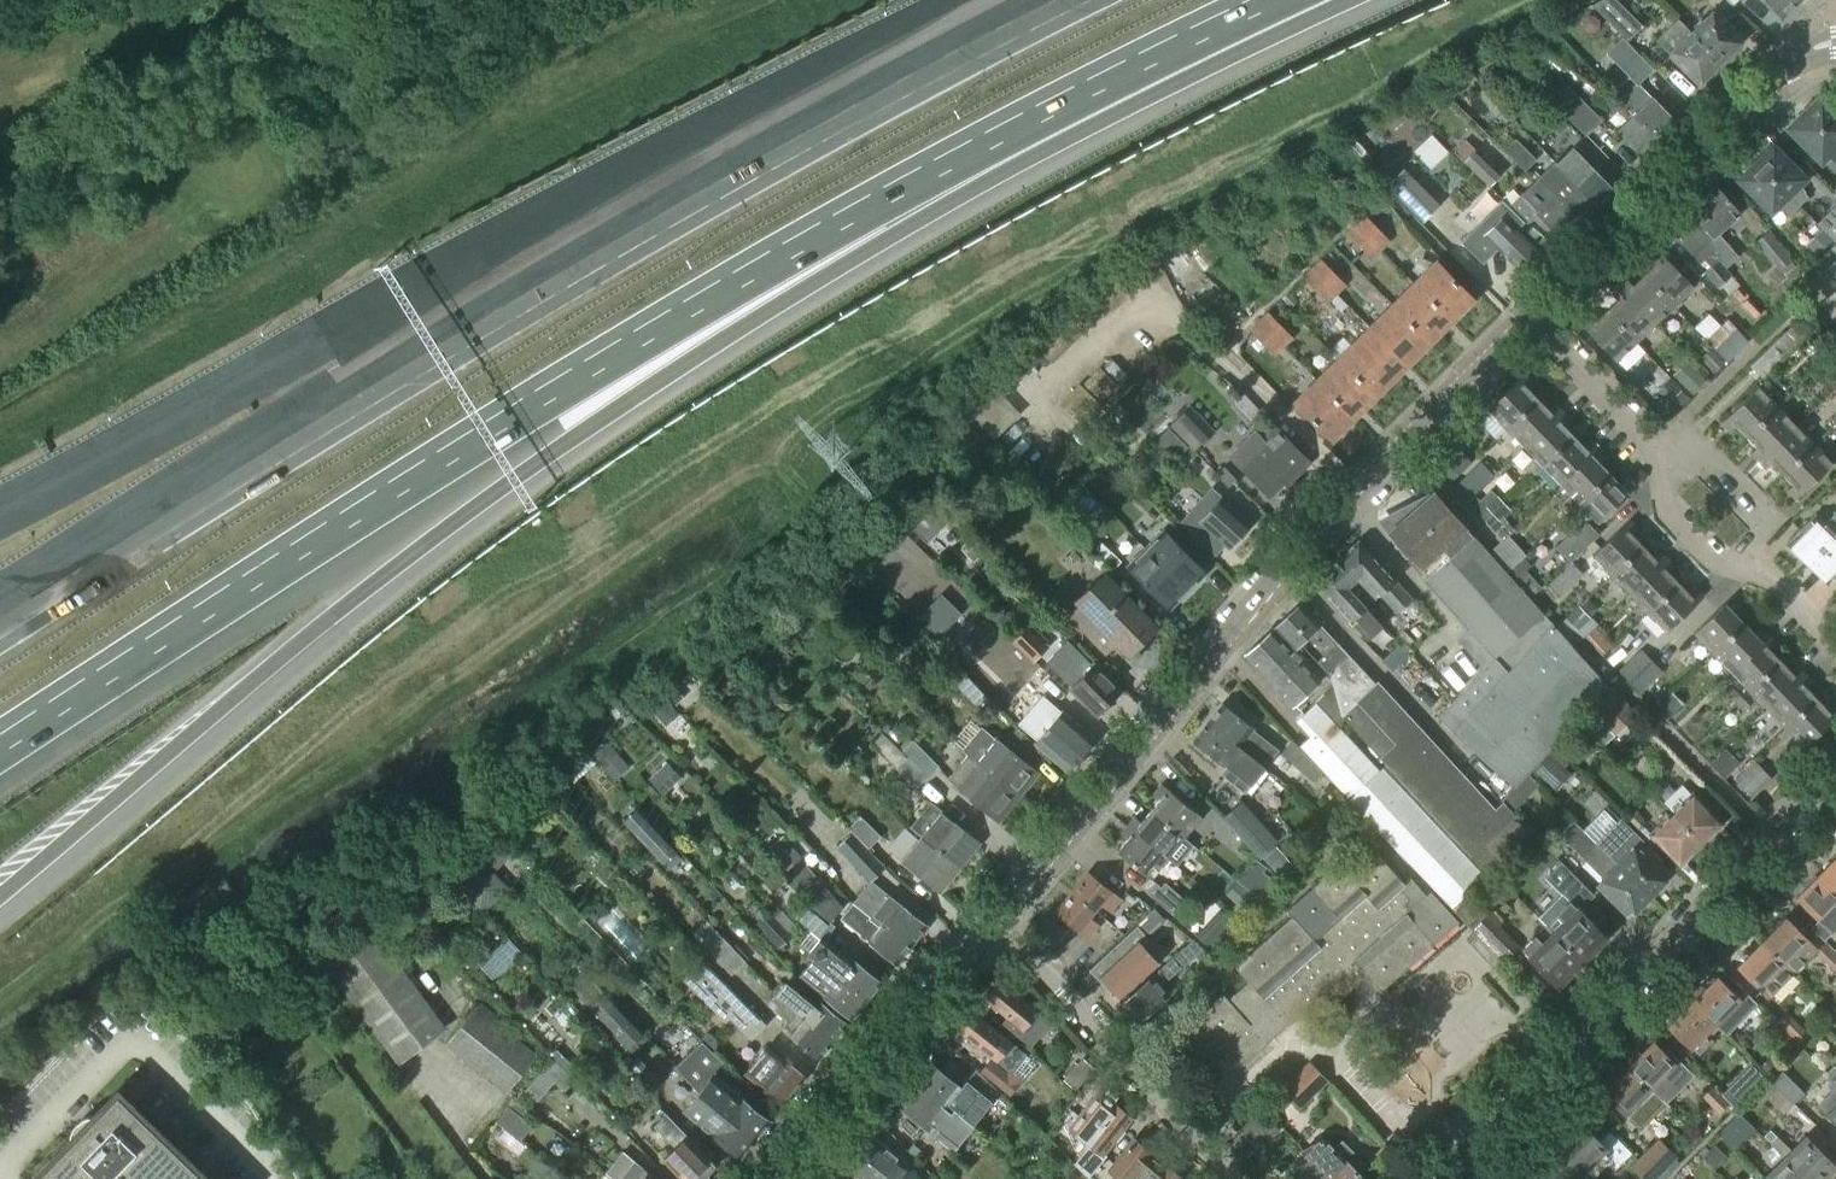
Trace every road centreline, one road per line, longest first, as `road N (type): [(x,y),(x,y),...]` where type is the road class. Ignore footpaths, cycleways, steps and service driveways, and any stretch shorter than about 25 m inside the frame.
road 1 (motorway): [(0,895),(294,646),(518,476),(746,327),(1305,0)]
road 2 (motorway): [(0,746),(402,484),(763,267),(956,159),(1276,0)]
road 3 (motorway): [(1069,0),(758,170),(0,642)]
road 4 (motorway): [(980,0),(357,312),(0,503)]
road 5 (tertiary): [(995,922),(1316,533),(1528,320)]
road 6 (residential): [(1835,776),(1455,1156)]
road 7 (tertiary): [(1528,320),(1756,95),(1809,52),(1835,44)]
road 8 (residential): [(1230,1178),(995,922)]
road 9 (tertiary): [(787,1178),(995,922)]
road 10 (residential): [(1739,570),(1746,547),(1774,519),(1713,456),(1654,450)]
road 11 (residential): [(1654,450),(1528,320)]
road 12 (residential): [(1739,570),(1721,565),(1664,505),(1654,450)]
road 13 (residential): [(1835,648),(1772,581),(1739,570)]

